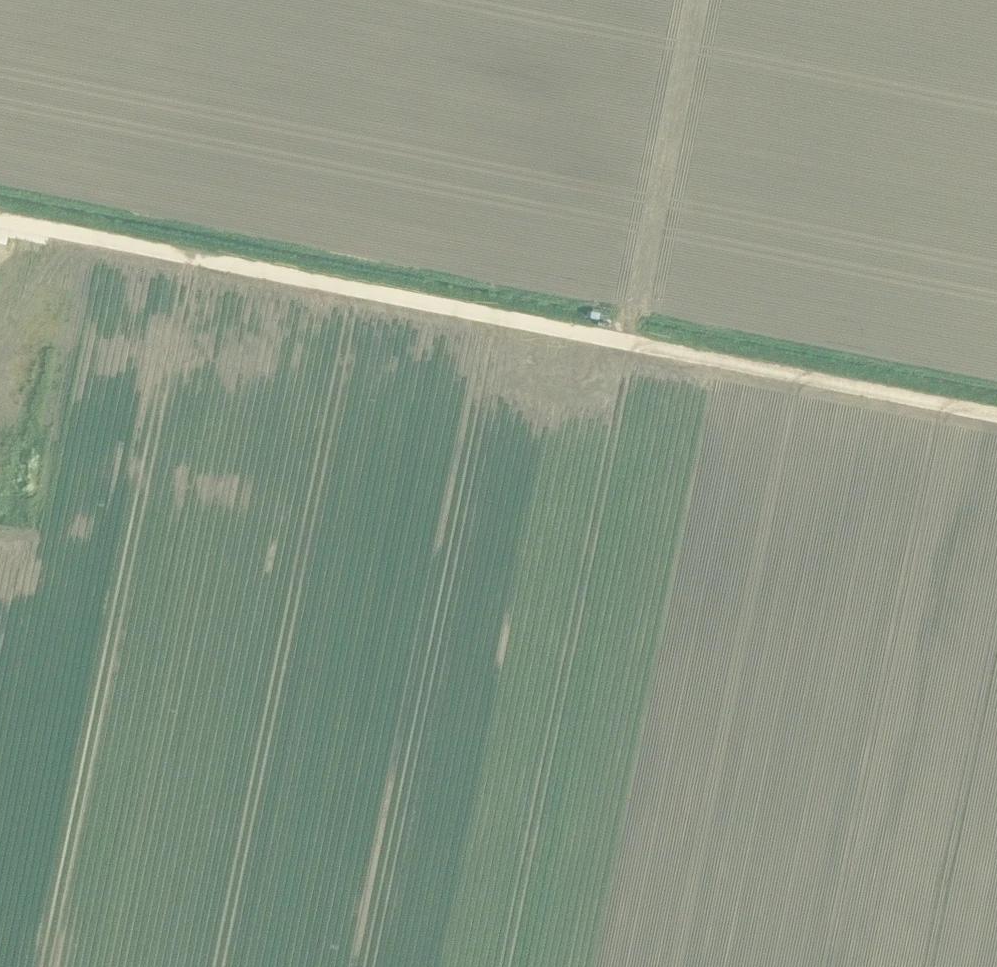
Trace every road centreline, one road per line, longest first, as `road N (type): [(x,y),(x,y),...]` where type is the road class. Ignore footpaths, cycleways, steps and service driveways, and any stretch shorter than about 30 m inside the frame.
road 1 (track): [(996,401),(0,217)]

